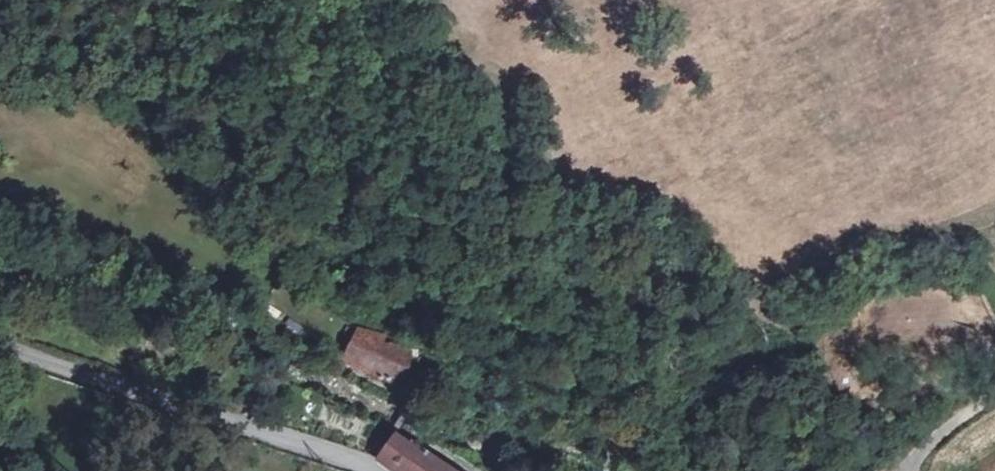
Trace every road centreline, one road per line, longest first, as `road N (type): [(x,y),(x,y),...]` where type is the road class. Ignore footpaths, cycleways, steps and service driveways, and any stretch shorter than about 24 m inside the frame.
road 1 (unclassified): [(367,470),(0,351)]

